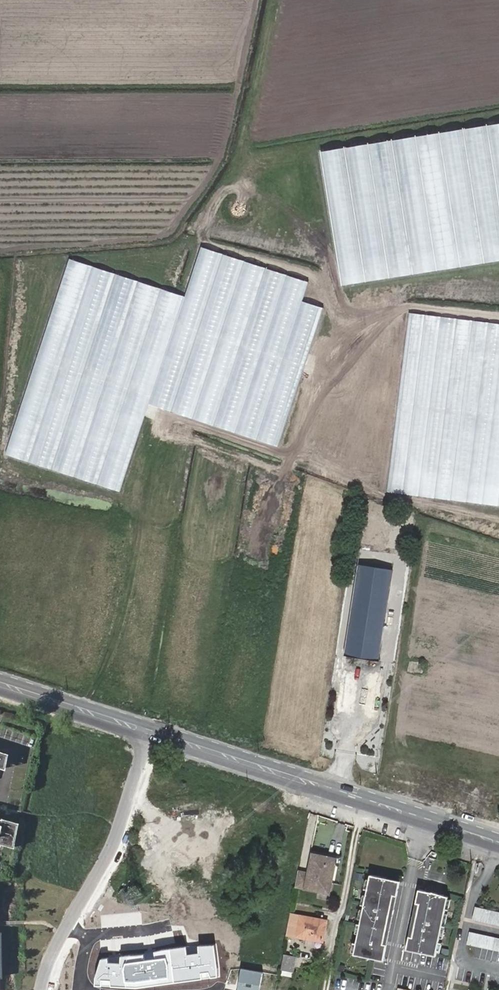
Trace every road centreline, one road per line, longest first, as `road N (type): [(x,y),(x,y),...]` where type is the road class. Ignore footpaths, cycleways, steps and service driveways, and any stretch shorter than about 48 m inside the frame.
road 1 (primary): [(498,844),(149,732)]
road 2 (residential): [(149,732),(118,836),(41,989)]
road 3 (primary): [(149,732),(0,685)]

